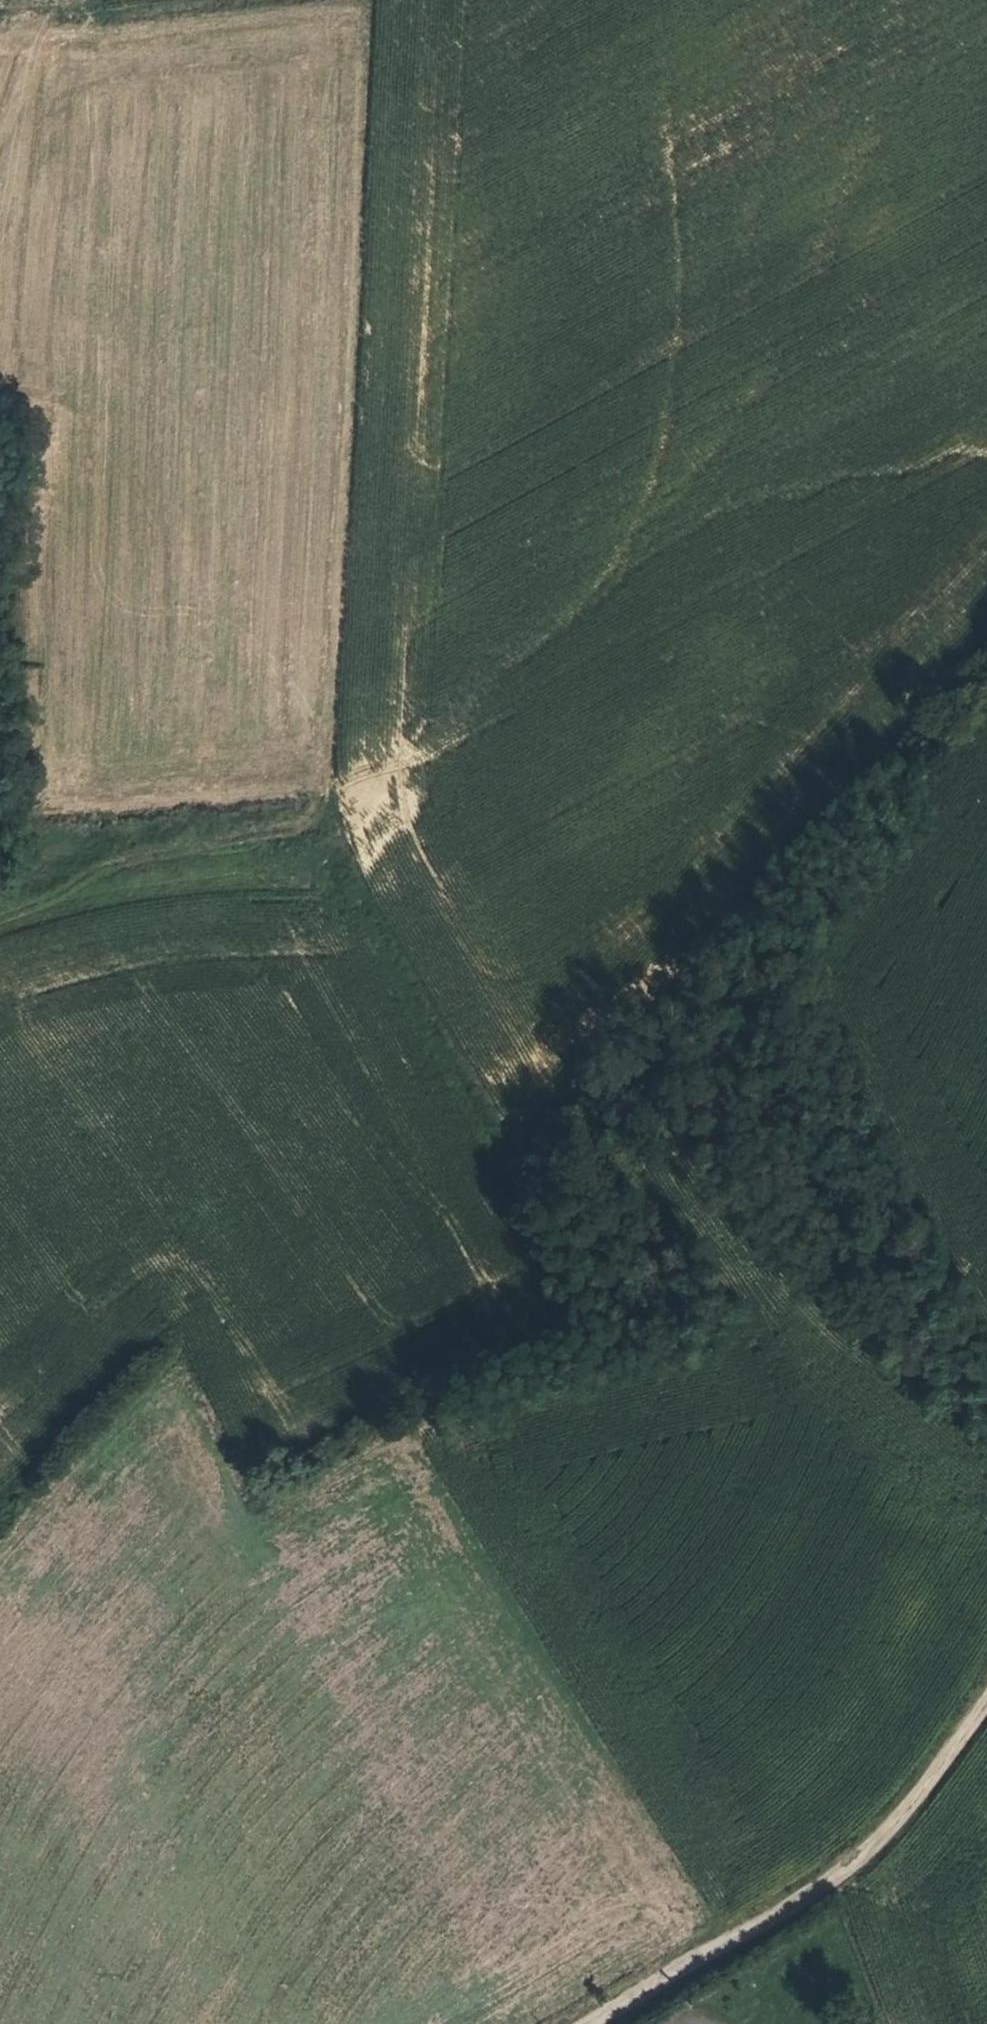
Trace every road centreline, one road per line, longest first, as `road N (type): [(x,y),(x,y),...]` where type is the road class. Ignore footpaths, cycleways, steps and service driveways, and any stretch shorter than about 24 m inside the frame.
road 1 (unclassified): [(937,1772),(832,1882),(606,2023)]

